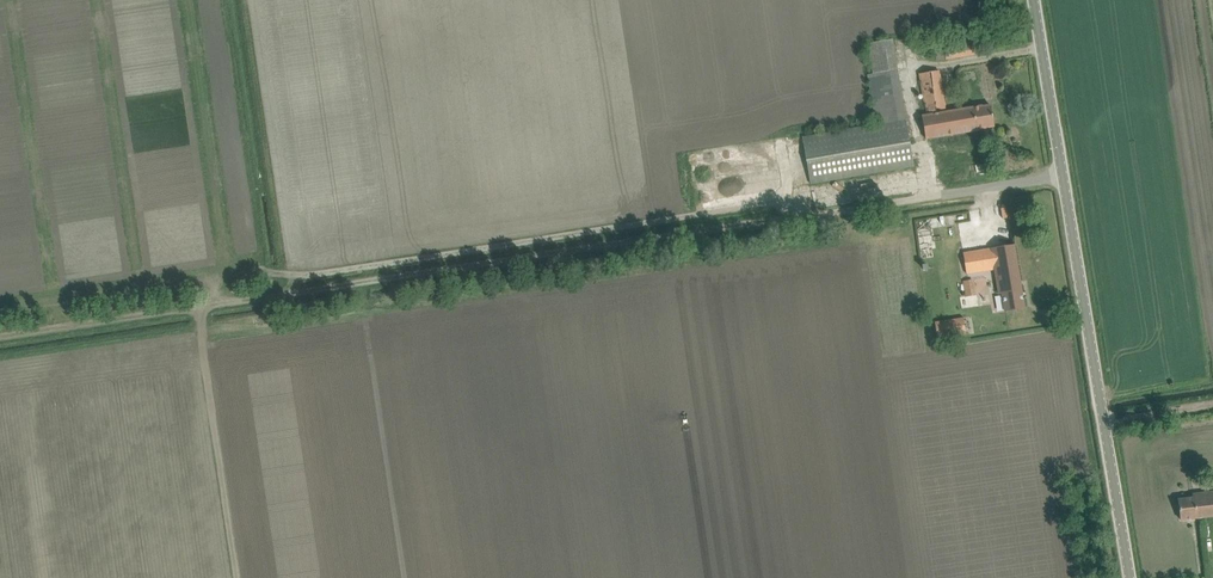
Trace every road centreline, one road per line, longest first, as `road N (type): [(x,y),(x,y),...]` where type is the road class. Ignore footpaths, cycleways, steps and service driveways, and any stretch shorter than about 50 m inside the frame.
road 1 (track): [(1064,180),(0,341)]
road 2 (unclassified): [(1131,577),(1033,0)]
road 3 (track): [(237,577),(199,309)]

